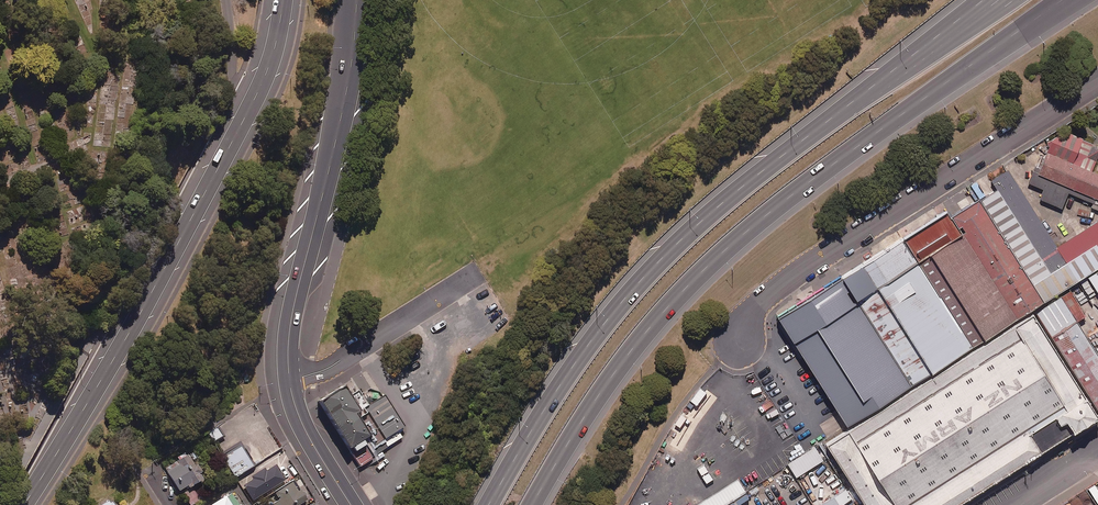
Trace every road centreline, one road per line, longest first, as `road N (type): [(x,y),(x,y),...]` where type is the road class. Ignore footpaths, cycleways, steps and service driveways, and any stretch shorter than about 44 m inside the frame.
road 1 (motorway): [(1040,16),(719,254),(636,343),(532,504)]
road 2 (secondary): [(24,504),(125,342),(238,129),(276,40),(283,0)]
road 3 (motorway): [(489,504),(552,395),(646,275),(820,126)]
road 4 (residential): [(1097,81),(766,295),(740,342)]
road 5 (secondary): [(356,0),(351,73),(289,325),(289,379)]
road 6 (motorway): [(820,126),(1013,0)]
road 7 (residential): [(475,273),(346,358),(289,379)]
road 8 (motorway): [(820,126),(982,0)]
road 9 (secondary): [(289,379),(304,429),(351,504)]

